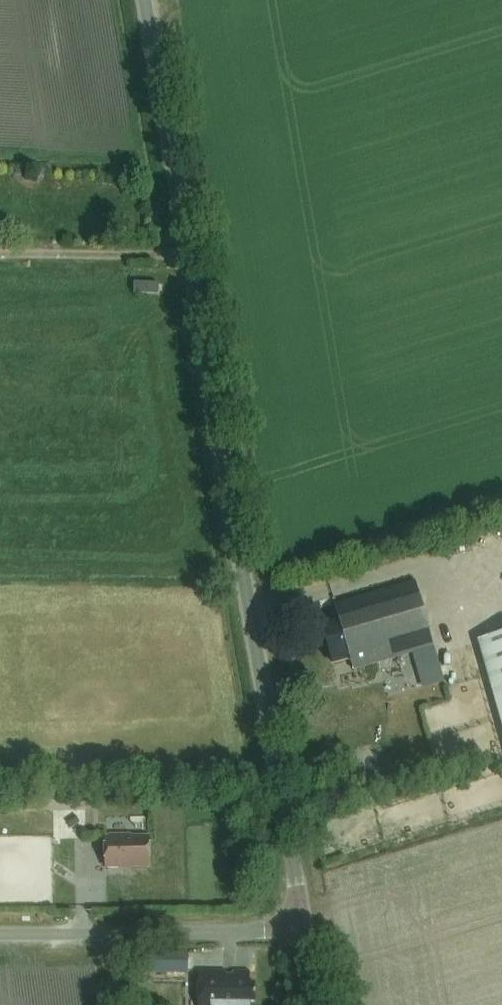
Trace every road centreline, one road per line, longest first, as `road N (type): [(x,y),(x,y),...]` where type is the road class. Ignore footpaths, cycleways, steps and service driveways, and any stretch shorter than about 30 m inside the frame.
road 1 (residential): [(305,930),(146,0)]
road 2 (unclassified): [(305,930),(0,933)]
road 3 (track): [(189,253),(0,250)]

